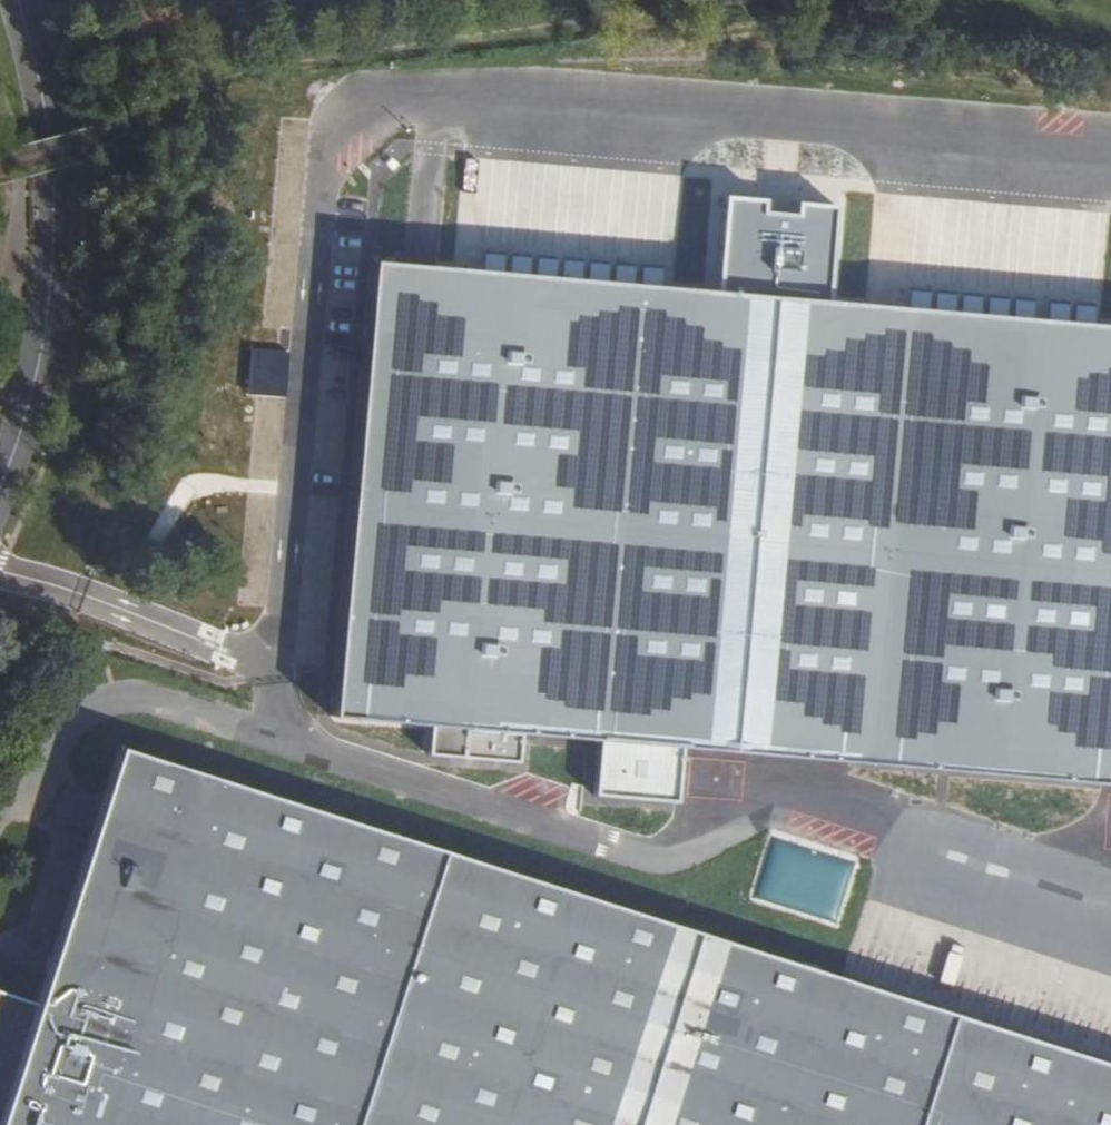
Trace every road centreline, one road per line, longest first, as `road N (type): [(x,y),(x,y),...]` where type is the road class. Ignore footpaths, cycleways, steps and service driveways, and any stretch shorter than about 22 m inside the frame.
road 1 (tertiary): [(0,491),(36,382),(53,271),(53,159),(19,0)]

